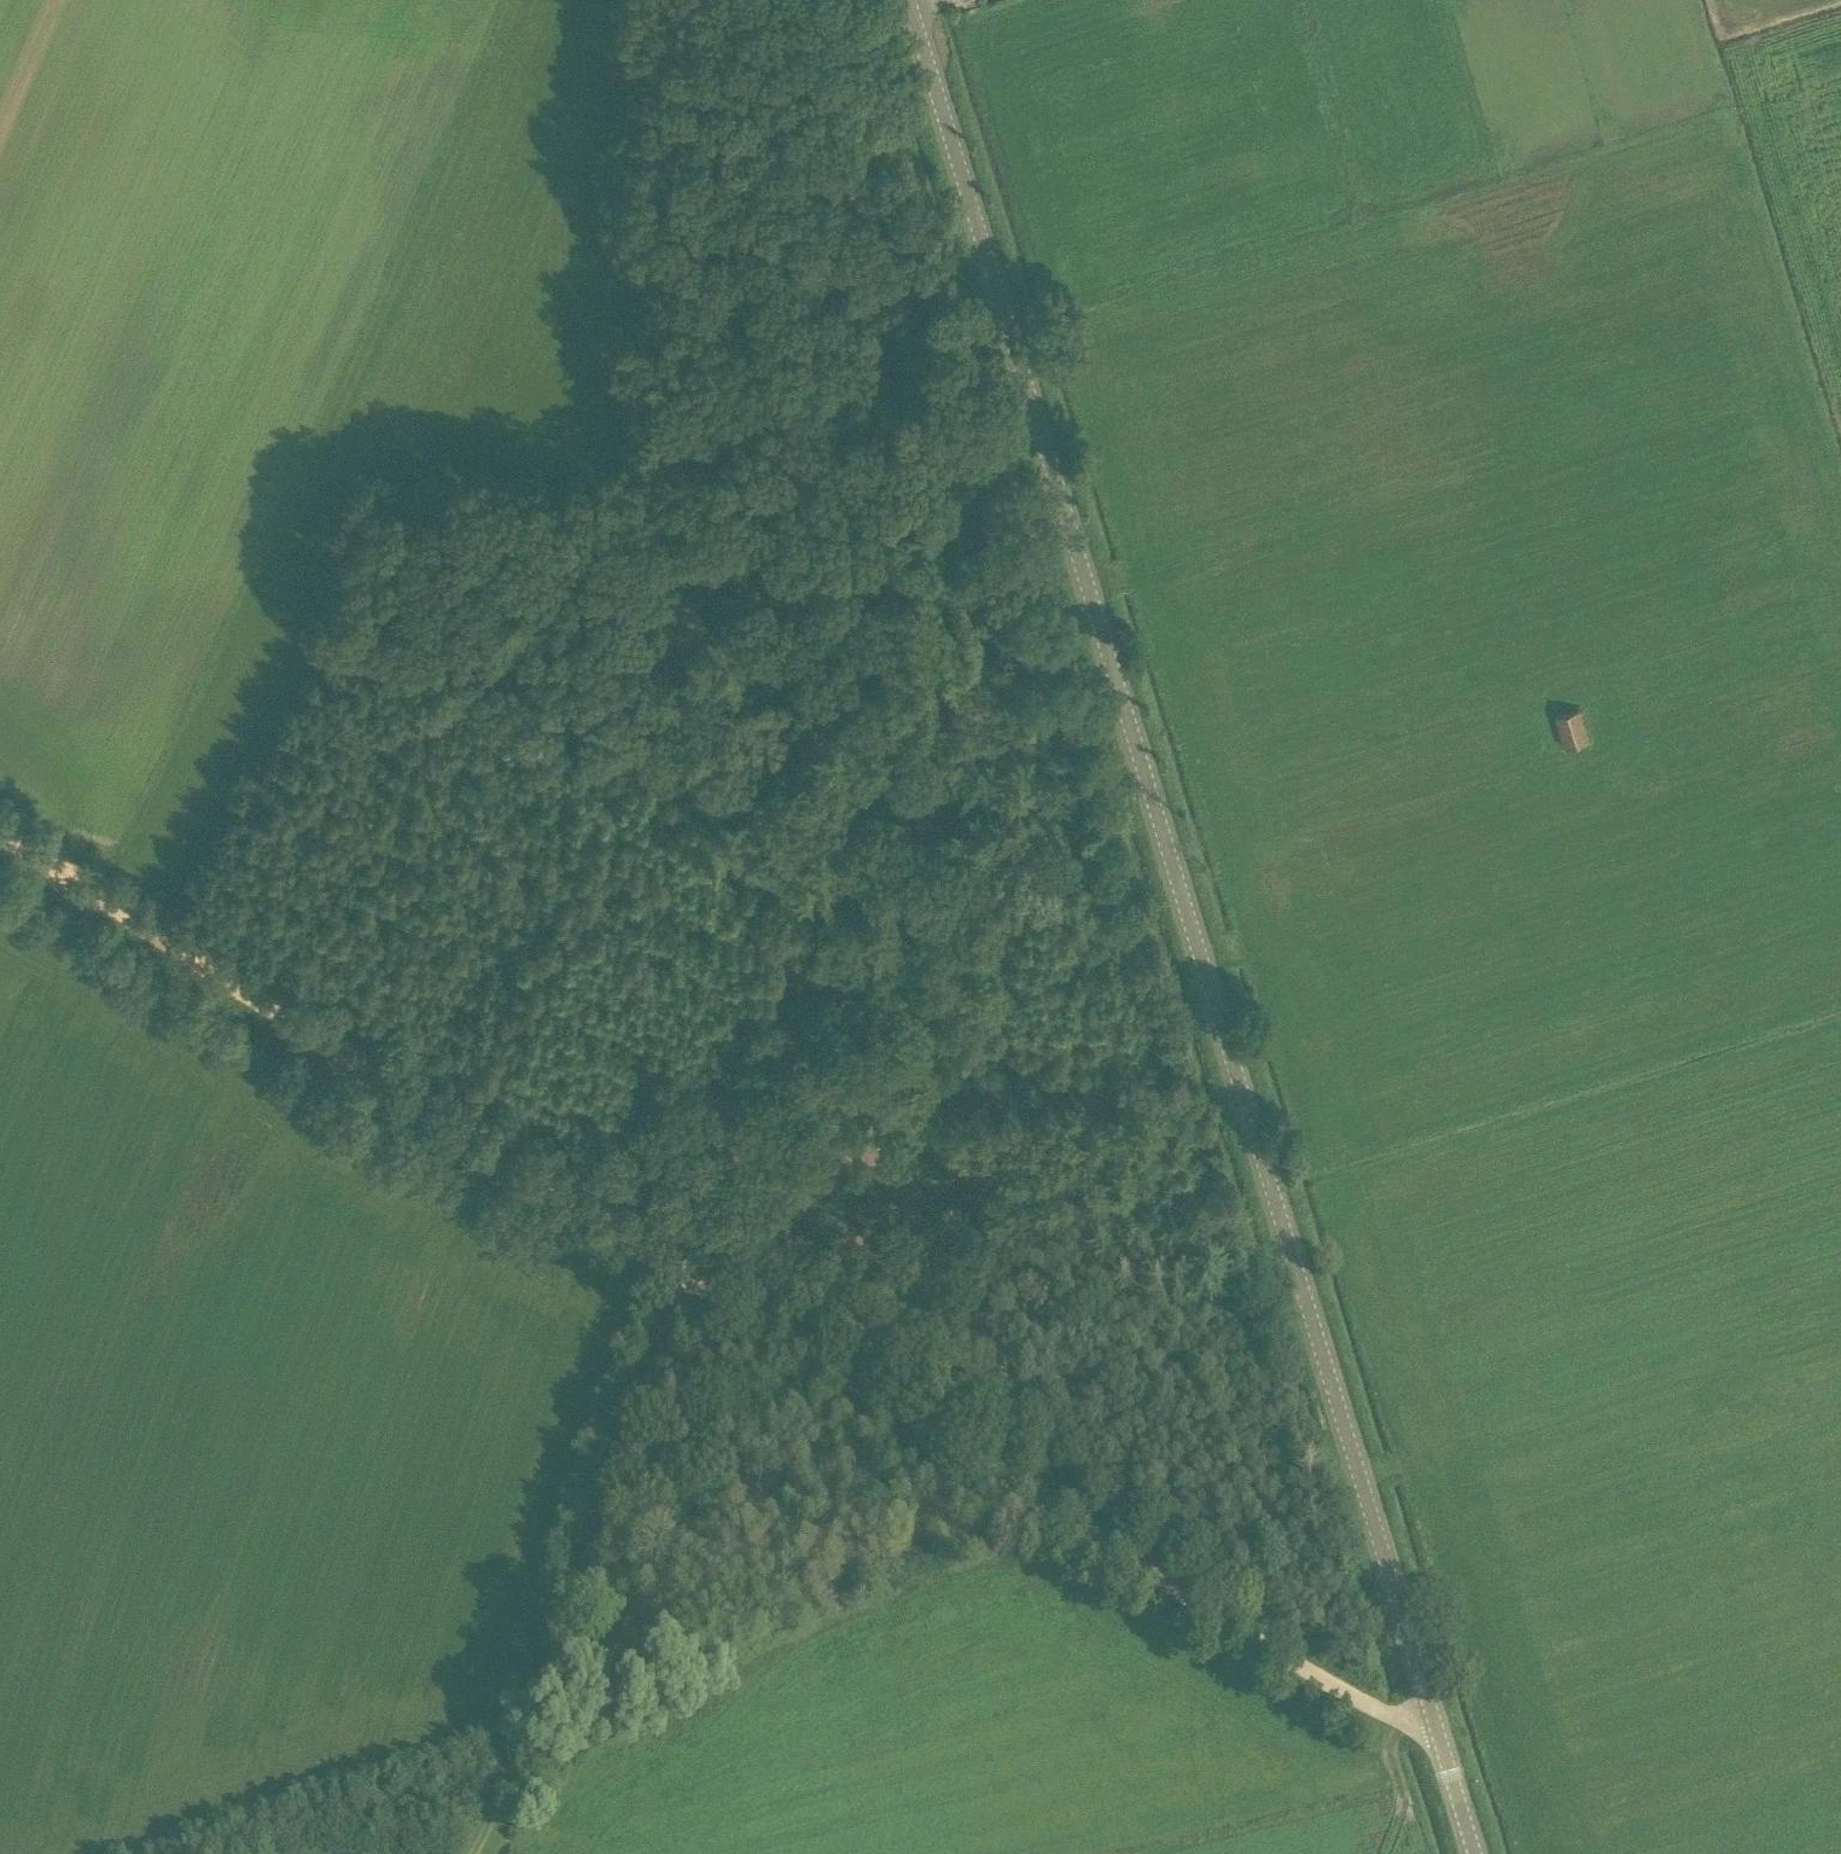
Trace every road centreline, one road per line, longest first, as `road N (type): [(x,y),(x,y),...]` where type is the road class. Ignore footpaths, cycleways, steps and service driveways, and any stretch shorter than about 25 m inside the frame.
road 1 (tertiary): [(1473,1853),(908,0)]
road 2 (track): [(0,820),(693,1276),(1439,1744)]

